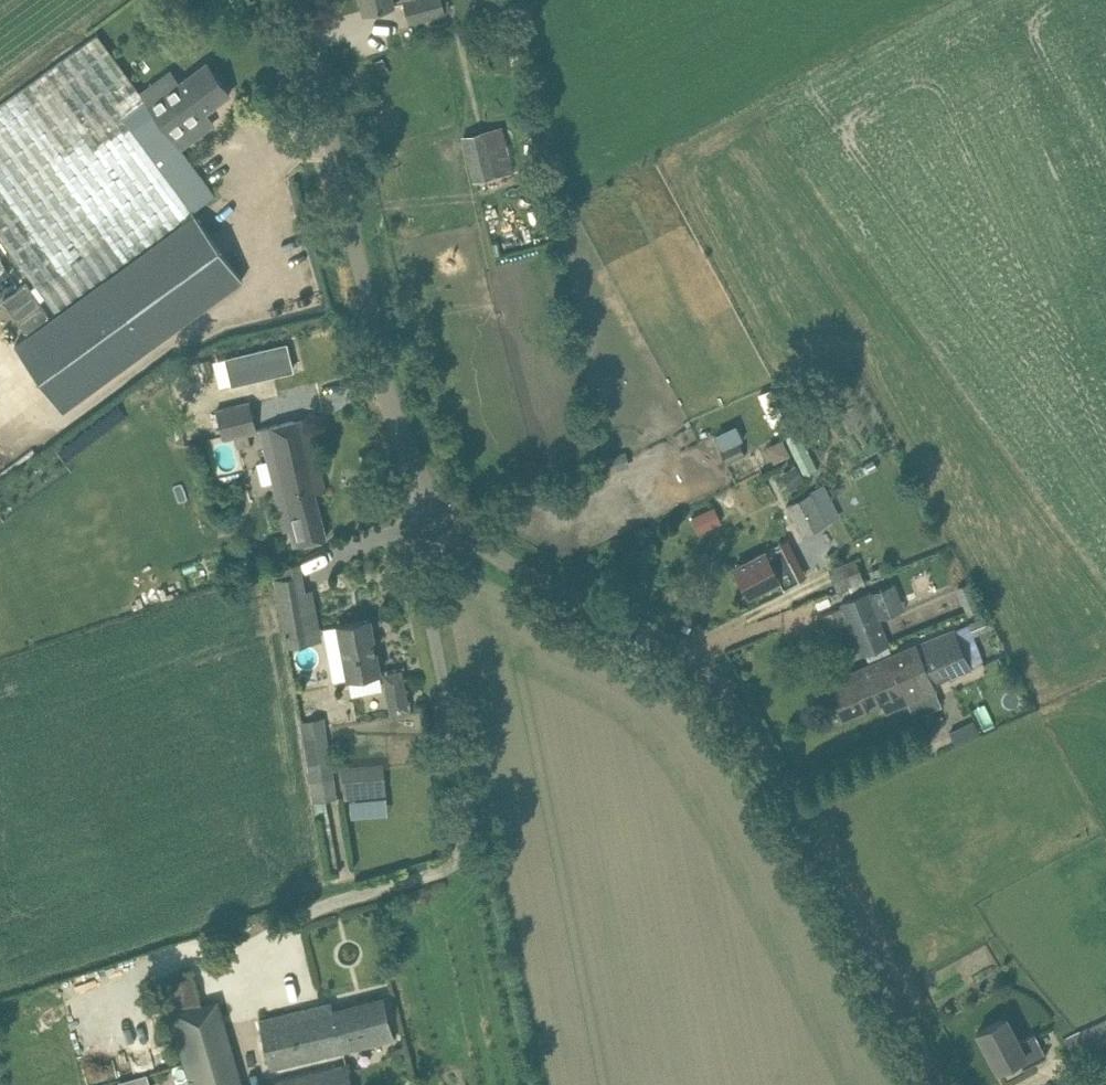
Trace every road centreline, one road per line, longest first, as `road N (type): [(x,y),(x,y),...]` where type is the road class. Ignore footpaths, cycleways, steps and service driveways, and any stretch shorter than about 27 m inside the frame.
road 1 (unclassified): [(956,1084),(754,737),(683,664),(481,542),(445,509)]
road 2 (unclassified): [(445,509),(423,553),(464,842),(456,861),(301,915),(282,942)]
road 3 (unclassified): [(445,509),(409,450),(304,0)]

